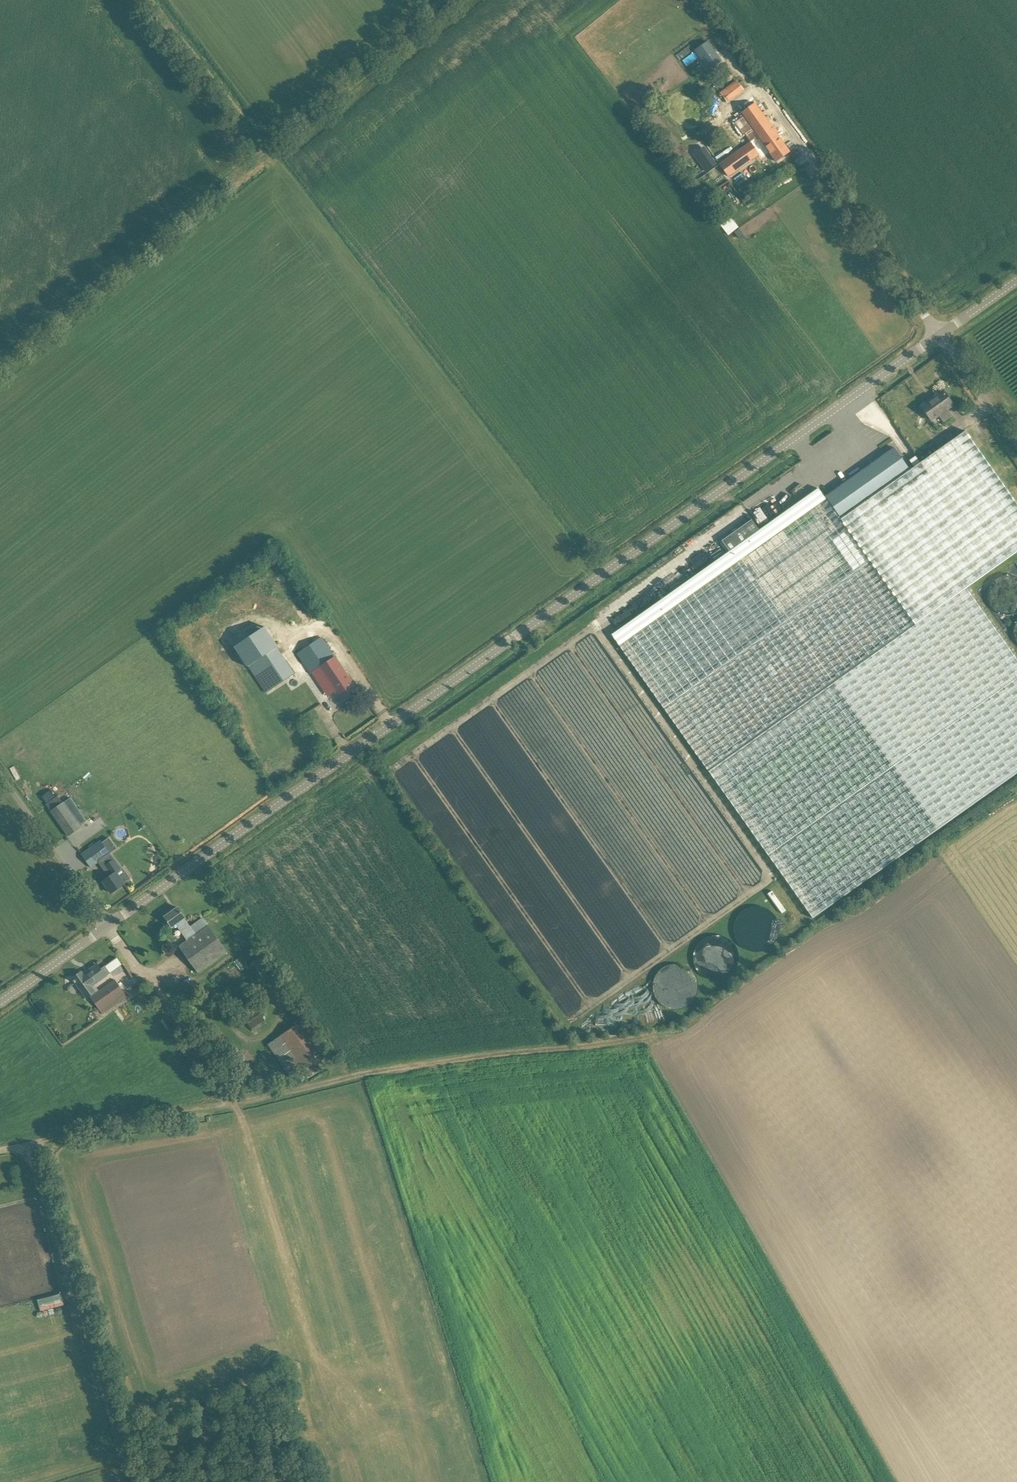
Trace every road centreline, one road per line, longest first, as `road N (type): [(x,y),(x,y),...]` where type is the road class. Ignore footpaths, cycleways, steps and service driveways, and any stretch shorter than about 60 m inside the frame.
road 1 (tertiary): [(107,926),(938,334)]
road 2 (track): [(642,1037),(444,1060),(232,1101)]
road 3 (track): [(232,1101),(0,1150)]
road 4 (unclassified): [(817,161),(938,334)]
road 5 (unclassified): [(0,773),(107,926)]
road 6 (track): [(232,1101),(146,975)]
road 7 (unclassified): [(938,334),(1016,447)]
road 8 (tertiary): [(0,1002),(107,926)]

